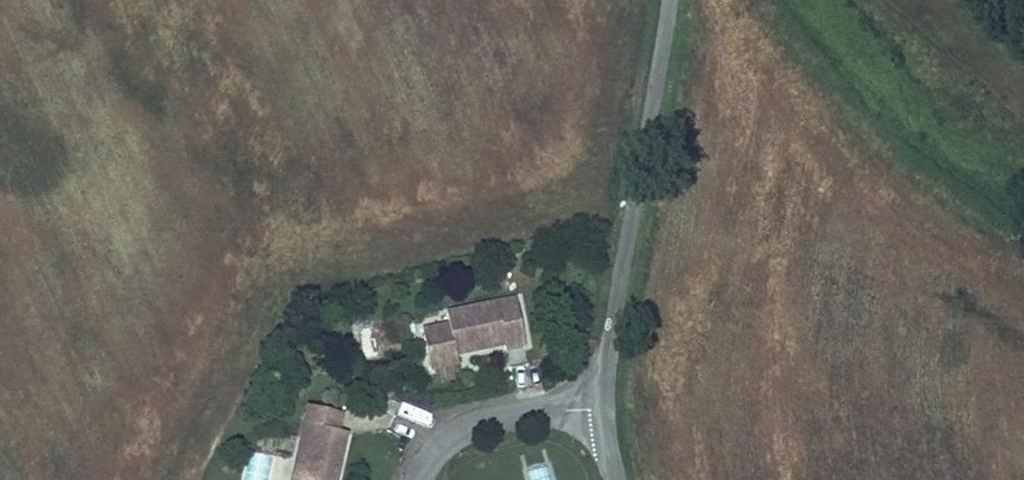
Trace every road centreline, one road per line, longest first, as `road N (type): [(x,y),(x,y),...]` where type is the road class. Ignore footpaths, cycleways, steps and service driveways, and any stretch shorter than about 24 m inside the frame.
road 1 (unclassified): [(670,0),(604,407)]
road 2 (residential): [(604,407),(483,422),(433,452),(415,479)]

